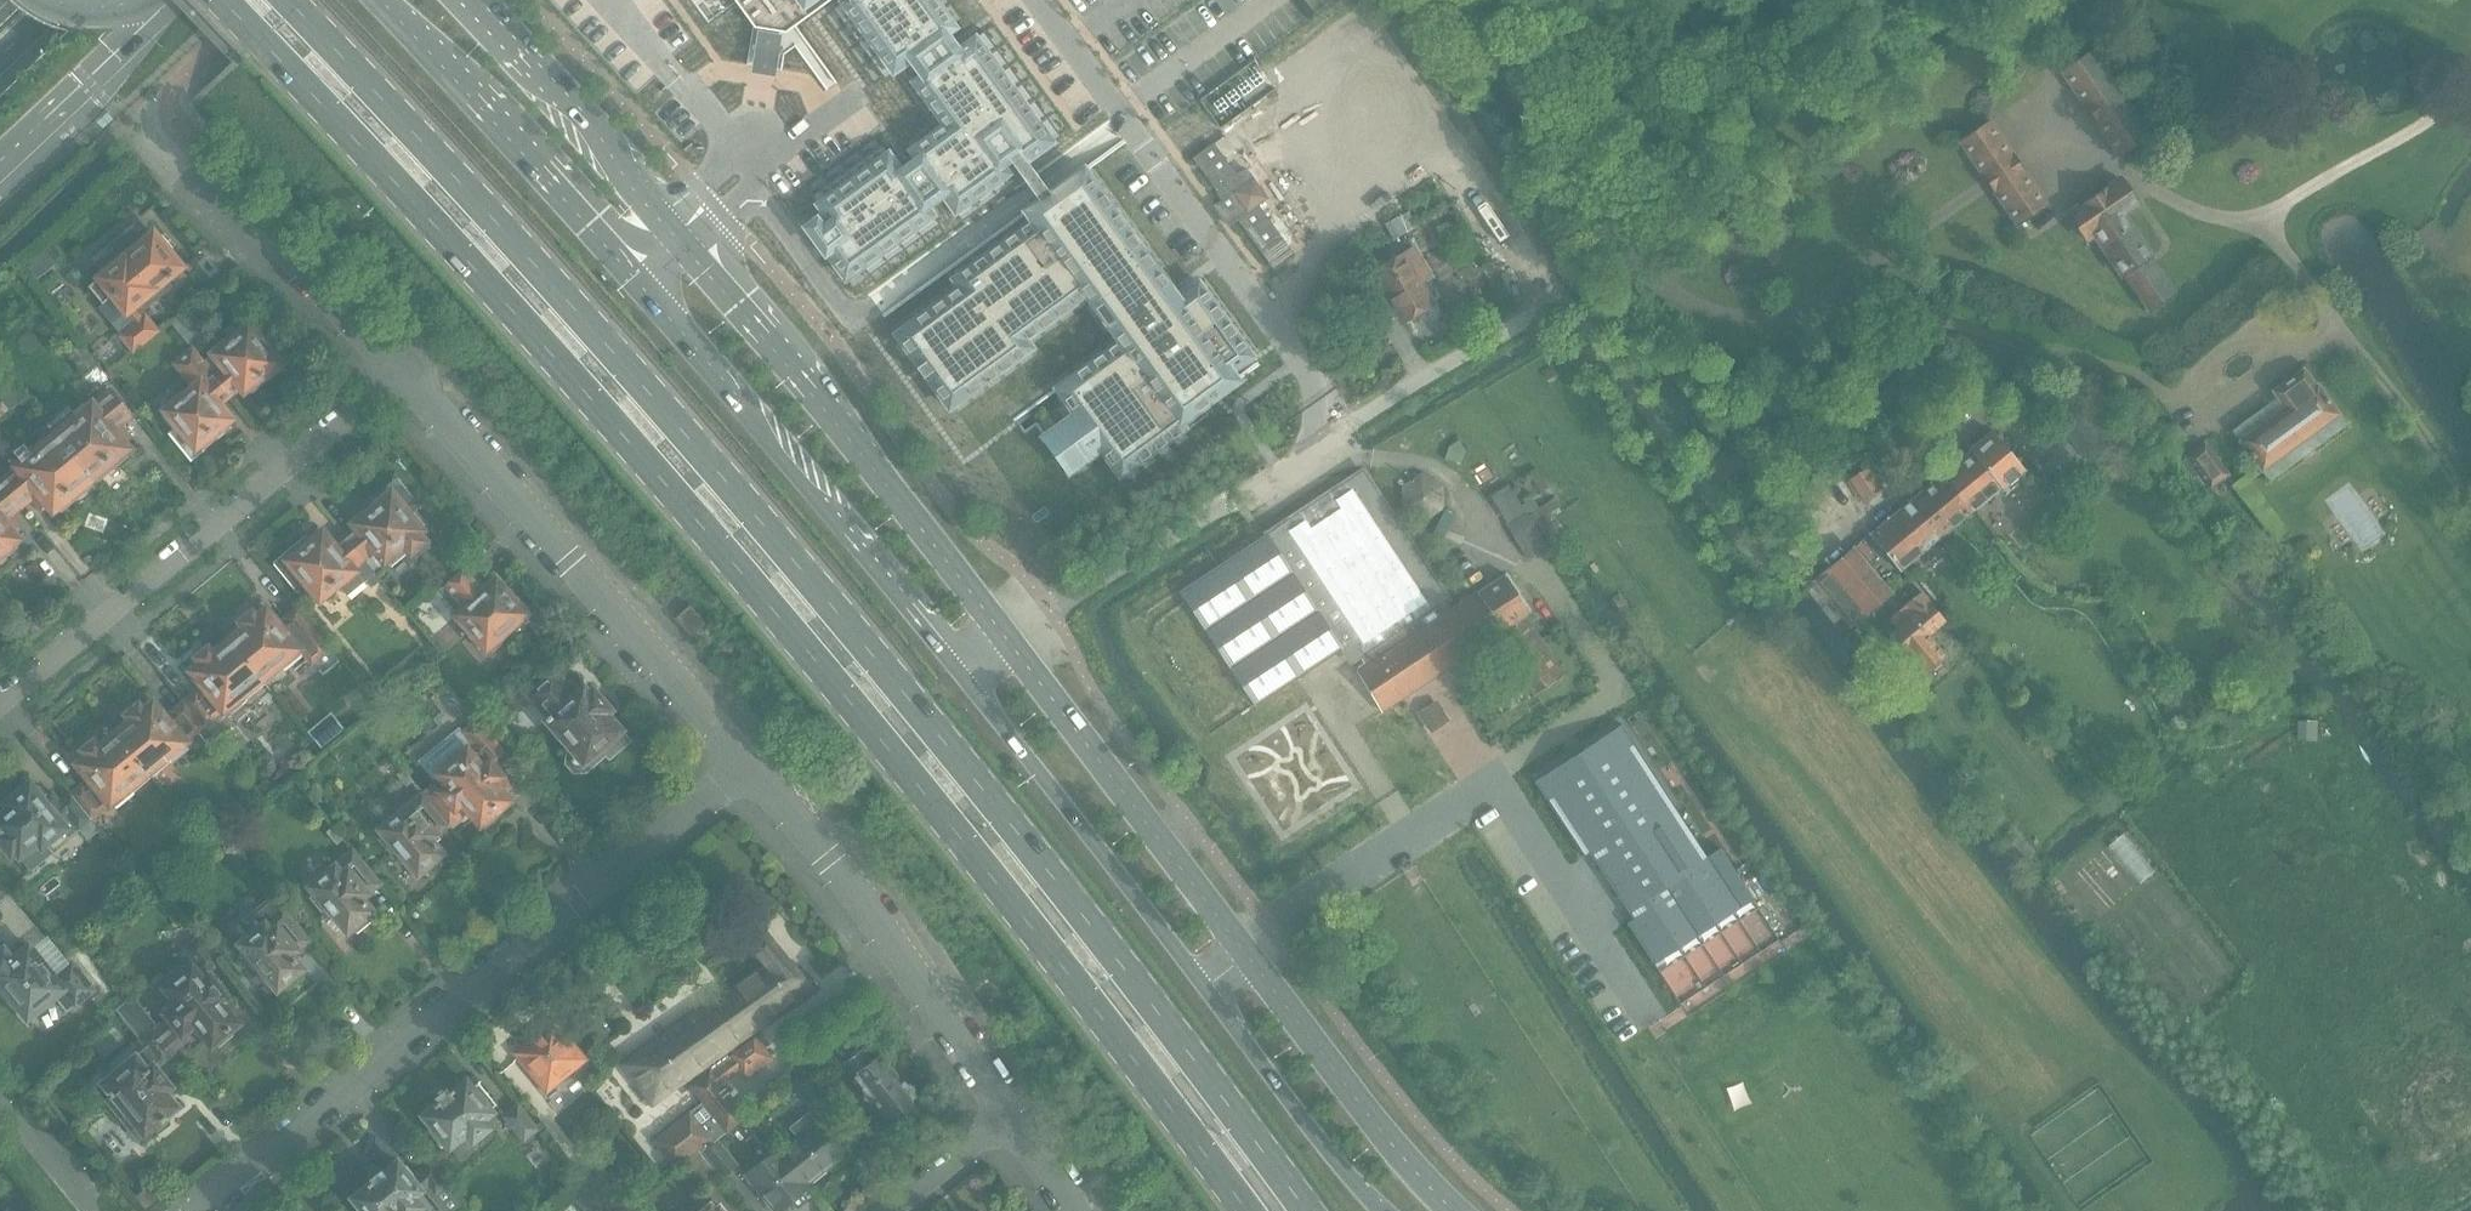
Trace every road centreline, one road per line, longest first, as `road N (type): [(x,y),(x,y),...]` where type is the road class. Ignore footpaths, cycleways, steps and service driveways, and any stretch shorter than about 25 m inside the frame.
road 1 (primary): [(224,0),(814,659),(1245,1210)]
road 2 (primary): [(1306,1210),(854,629),(290,0)]
road 3 (primary): [(378,0),(955,668),(1313,1135),(1381,1210)]
road 4 (primary): [(1451,1210),(1390,1144),(821,406),(459,0)]
road 5 (residential): [(199,1210),(746,770)]
road 6 (track): [(2470,504),(2261,222),(2311,185),(2437,117),(2470,76)]
road 7 (residential): [(0,702),(189,549),(417,388)]
road 8 (residential): [(417,388),(746,770)]
road 9 (residential): [(1013,1117),(827,859),(746,770)]
road 10 (residential): [(215,166),(417,388)]
road 11 (primary): [(0,171),(132,49),(155,3)]
road 12 (track): [(2261,222),(2220,218),(2106,164)]
road 13 (residential): [(895,1210),(1013,1117)]
road 14 (primary): [(36,0),(88,16),(155,3)]

